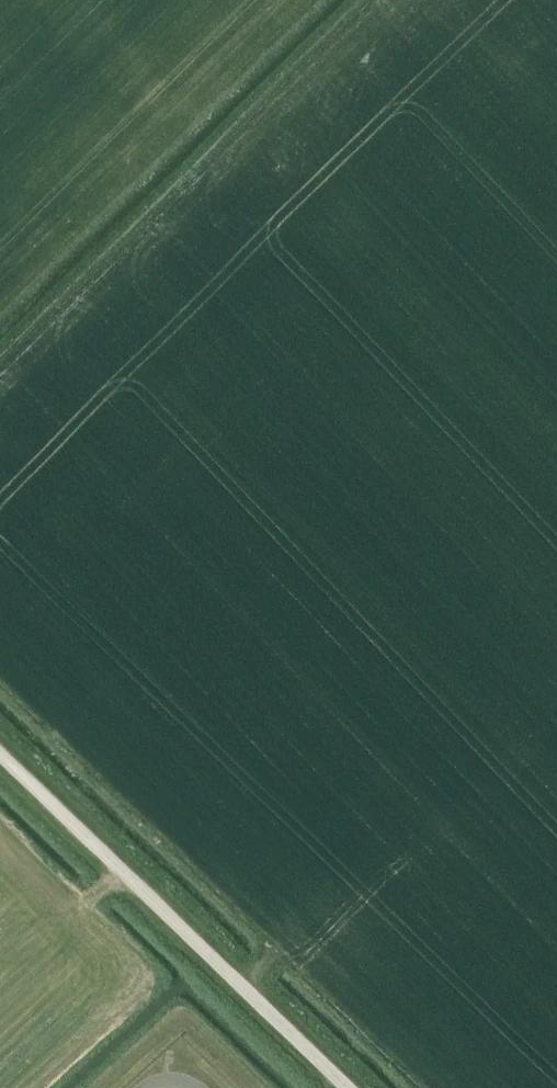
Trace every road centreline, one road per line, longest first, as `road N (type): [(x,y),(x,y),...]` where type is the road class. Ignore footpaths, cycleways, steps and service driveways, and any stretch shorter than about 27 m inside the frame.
road 1 (unclassified): [(348,1087),(0,752)]

